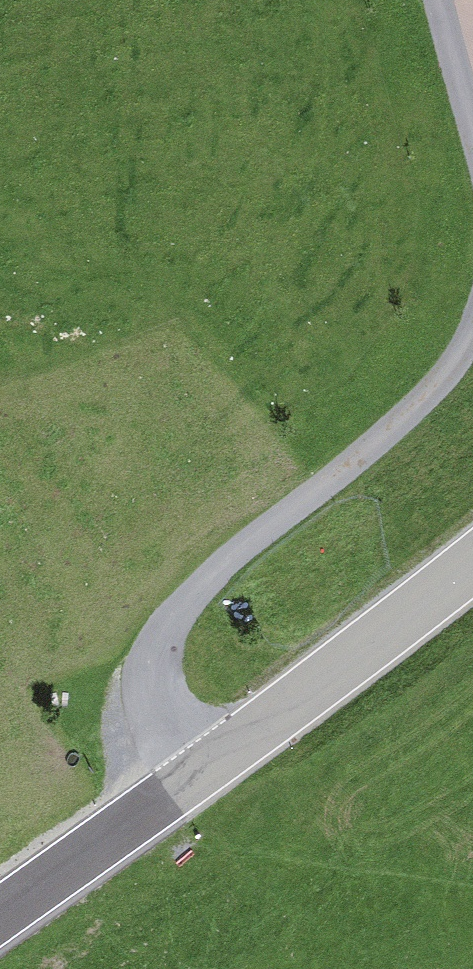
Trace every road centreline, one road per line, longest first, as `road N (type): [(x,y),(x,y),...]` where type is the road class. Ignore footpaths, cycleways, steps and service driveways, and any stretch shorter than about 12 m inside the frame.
road 1 (track): [(187,780),(157,690),(157,645),(207,579),(396,426),(461,355),(472,328)]
road 2 (tertiary): [(472,564),(0,916)]
road 3 (track): [(472,135),(439,0)]

